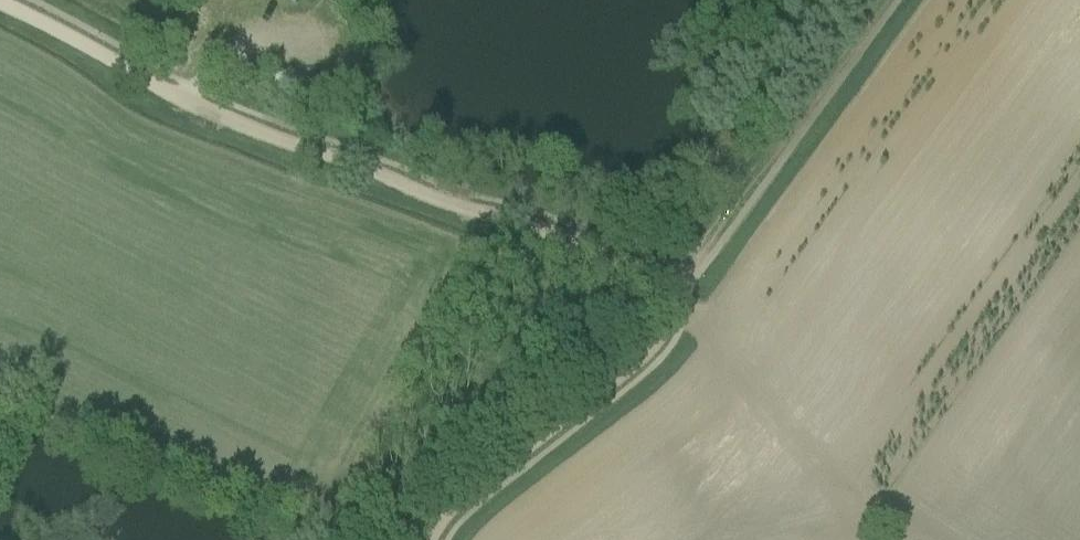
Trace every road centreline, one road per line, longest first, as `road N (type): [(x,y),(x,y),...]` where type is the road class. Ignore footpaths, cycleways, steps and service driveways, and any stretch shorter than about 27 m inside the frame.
road 1 (track): [(680,280),(177,103),(0,8)]
road 2 (track): [(680,280),(655,344),(442,516),(430,539)]

